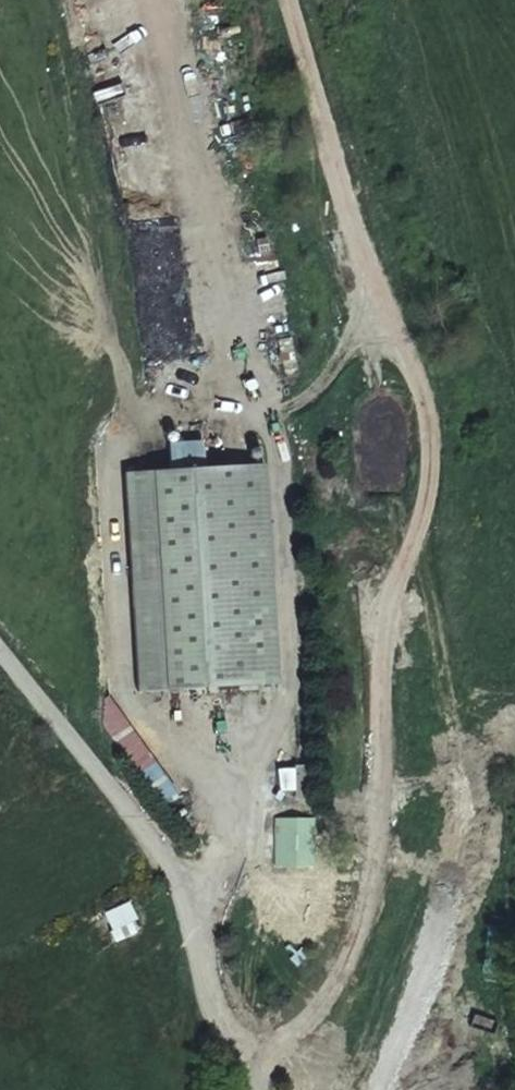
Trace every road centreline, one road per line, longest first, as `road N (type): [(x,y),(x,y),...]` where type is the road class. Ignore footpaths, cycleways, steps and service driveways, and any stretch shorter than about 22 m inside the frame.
road 1 (track): [(287,0),(335,175),(427,423),(428,462),(423,504),(382,629),(377,798),(359,924),(306,1020),(243,1066)]
road 2 (track): [(192,914),(241,830),(279,728),(294,660),(284,477),(157,0)]
road 3 (unclassified): [(255,1089),(210,989),(171,866),(0,646)]

